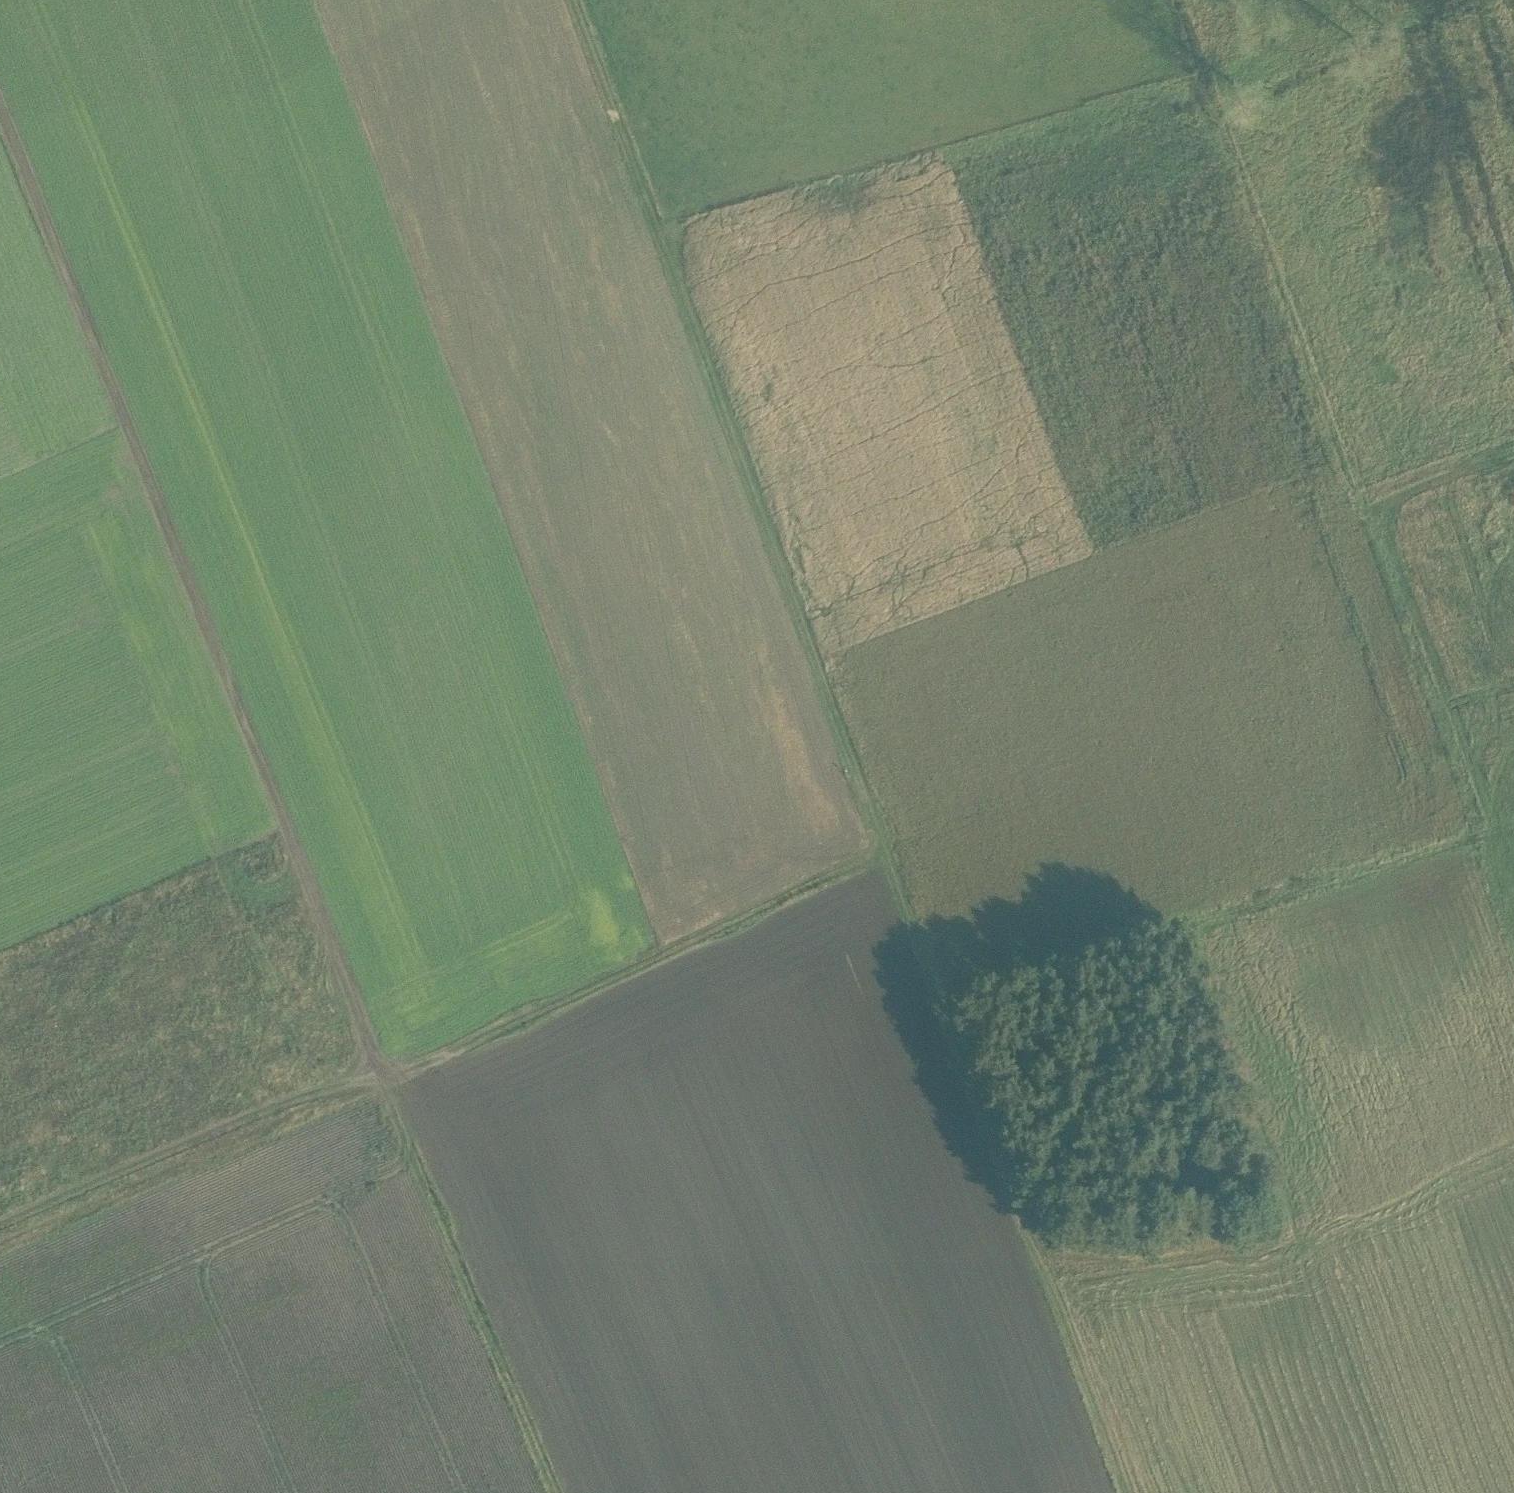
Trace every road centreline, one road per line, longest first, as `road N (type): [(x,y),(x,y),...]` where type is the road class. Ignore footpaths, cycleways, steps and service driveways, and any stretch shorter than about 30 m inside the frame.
road 1 (track): [(0,128),(557,1492)]

